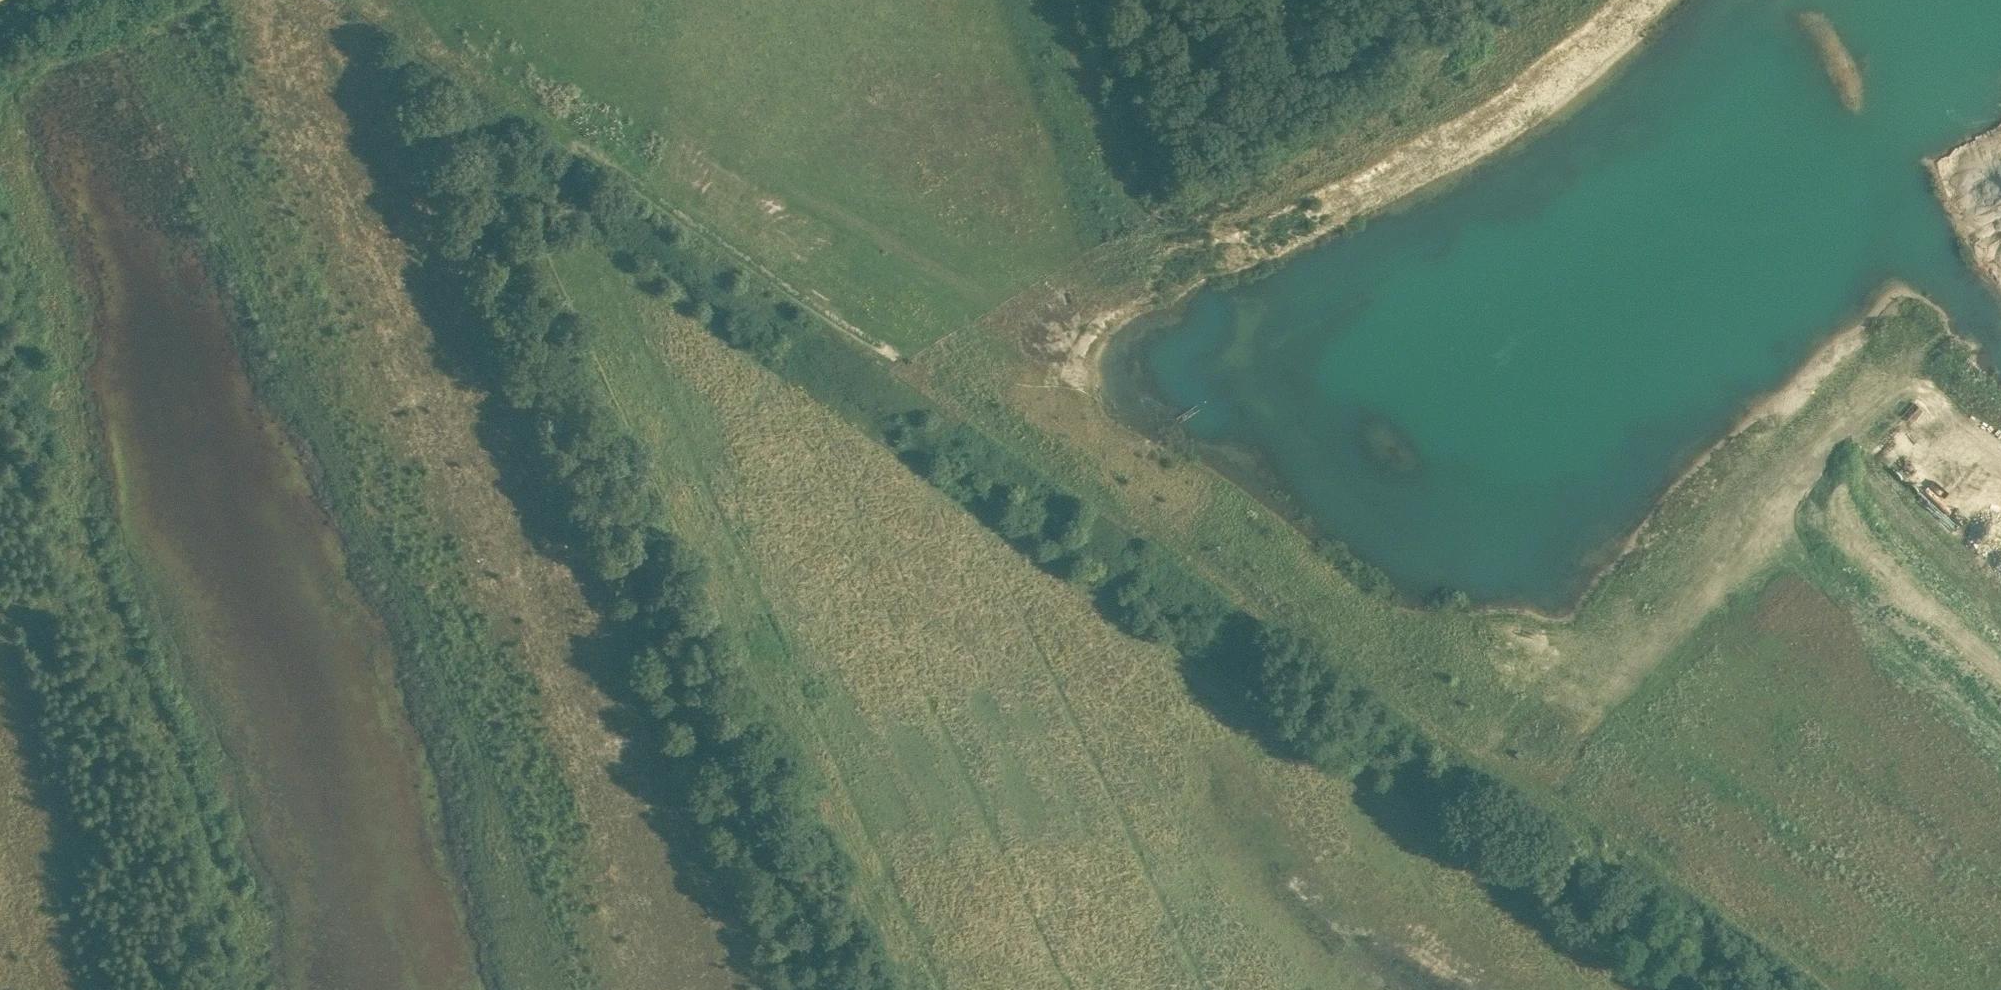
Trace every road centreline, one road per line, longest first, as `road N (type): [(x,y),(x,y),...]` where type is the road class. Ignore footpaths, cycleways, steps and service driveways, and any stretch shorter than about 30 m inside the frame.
road 1 (track): [(1156,0),(1201,35),(1276,64),(1360,63),(1436,45),(1507,0)]

